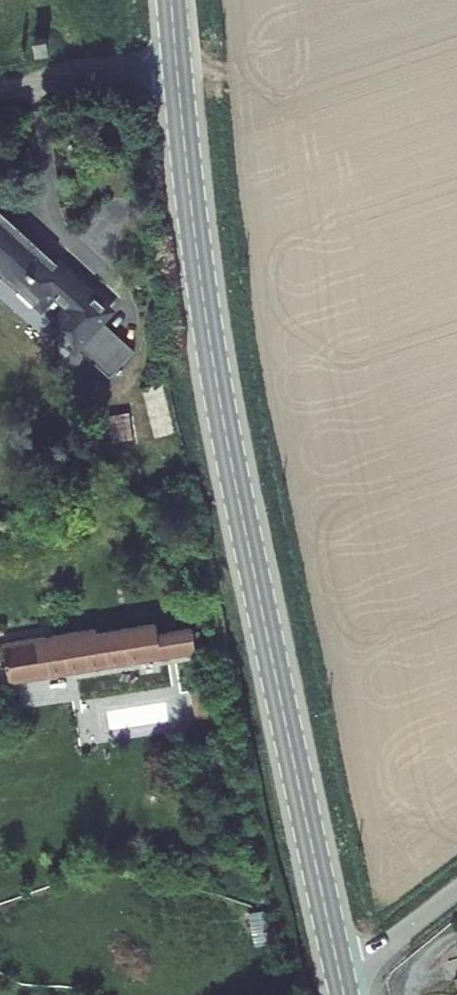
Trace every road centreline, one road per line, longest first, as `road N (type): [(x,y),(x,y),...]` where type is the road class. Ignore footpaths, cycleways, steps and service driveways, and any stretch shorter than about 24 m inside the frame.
road 1 (secondary): [(178,60),(214,367),(341,973)]
road 2 (unclassified): [(178,60),(0,92)]
road 3 (residential): [(341,973),(456,890)]

